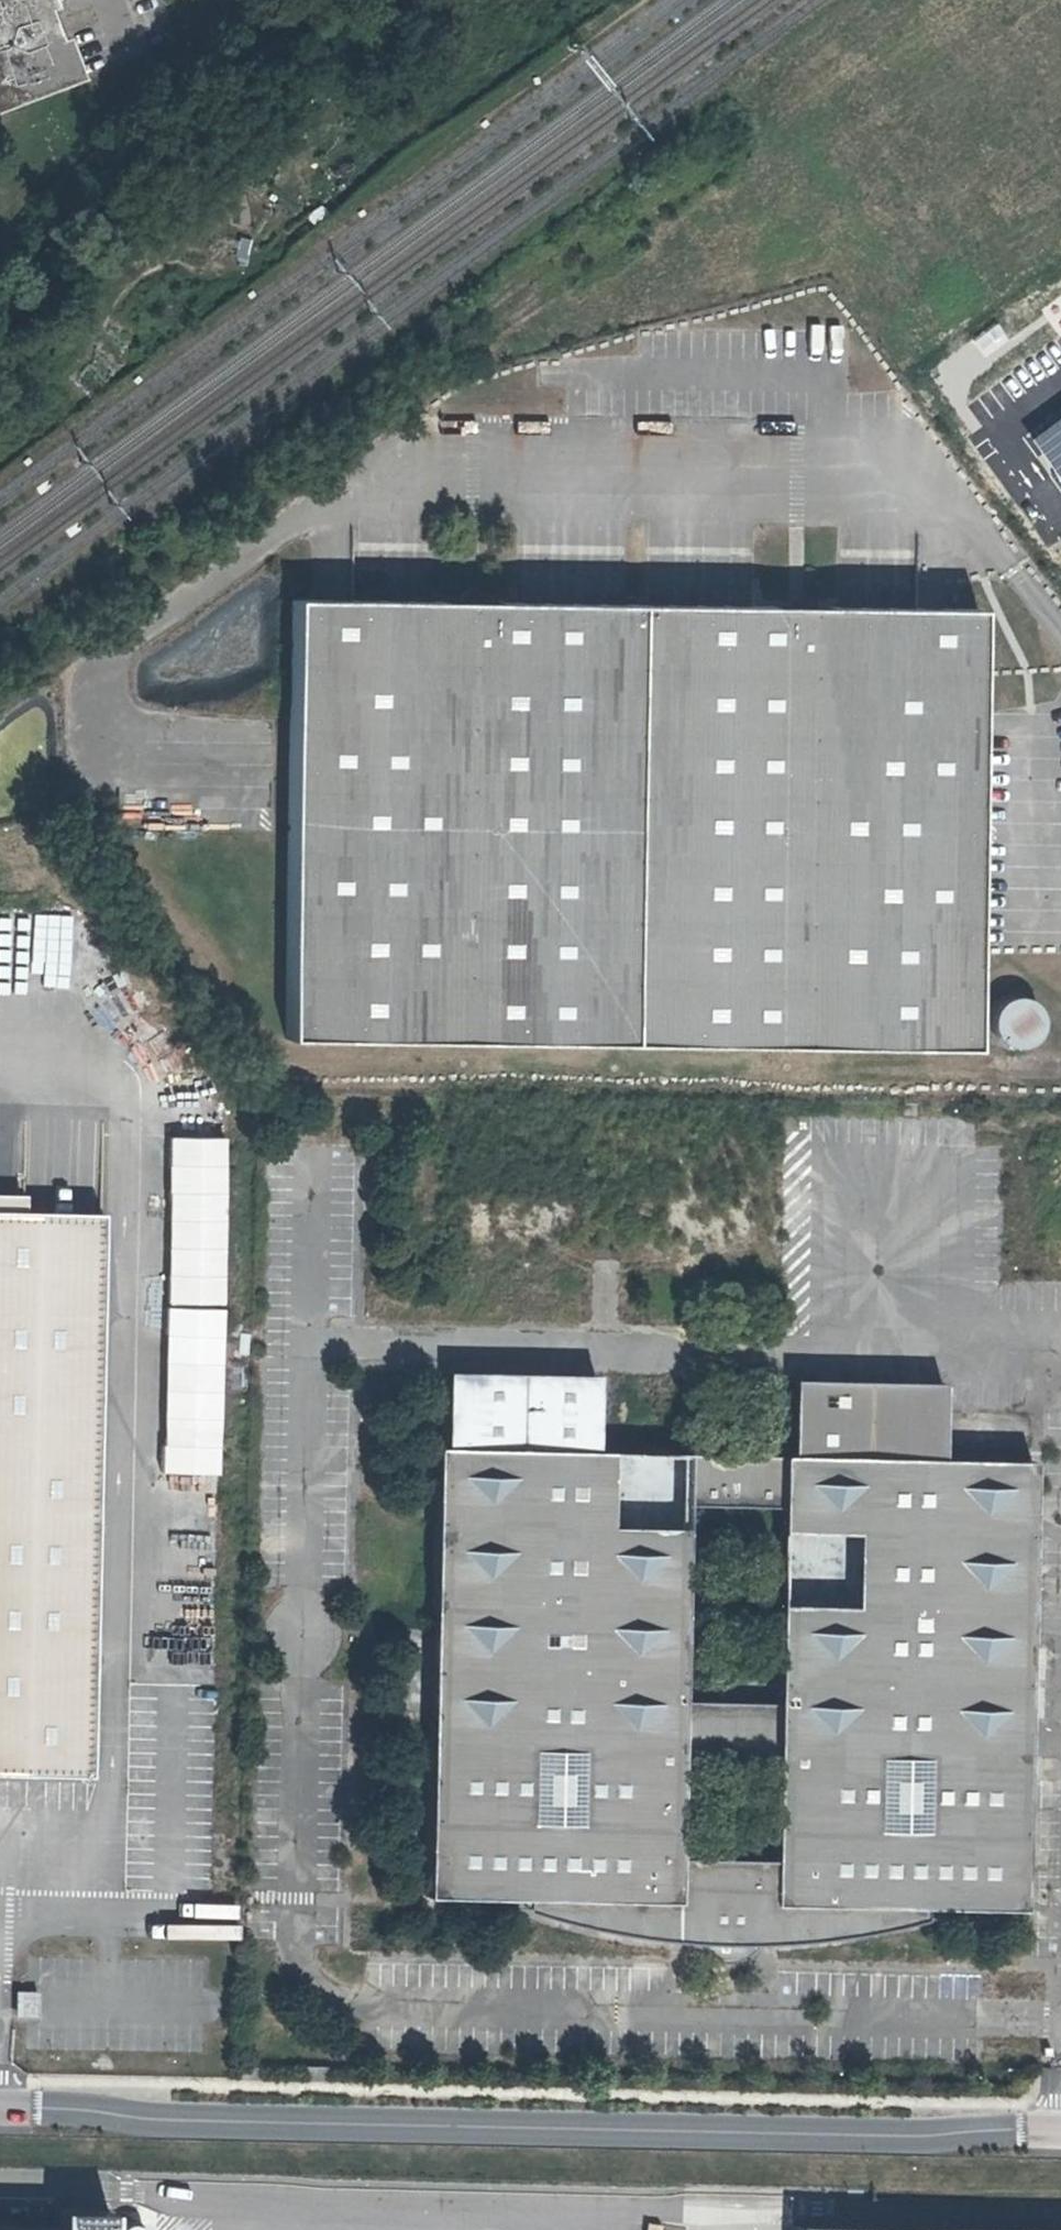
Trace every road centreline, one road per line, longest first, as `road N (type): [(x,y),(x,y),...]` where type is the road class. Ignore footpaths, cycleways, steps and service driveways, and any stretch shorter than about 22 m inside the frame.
road 1 (unclassified): [(1060,2134),(221,2122),(0,2104)]

